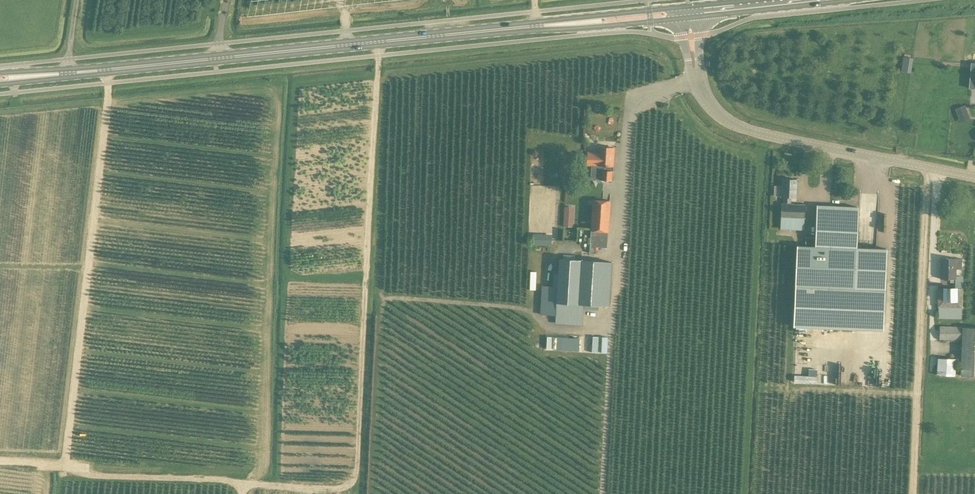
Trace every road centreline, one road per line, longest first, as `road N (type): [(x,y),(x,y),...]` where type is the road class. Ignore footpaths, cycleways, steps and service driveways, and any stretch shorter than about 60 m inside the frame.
road 1 (primary): [(0,80),(689,14)]
road 2 (unclassified): [(974,176),(736,125),(698,79),(689,14)]
road 3 (primary): [(689,14),(811,0)]

